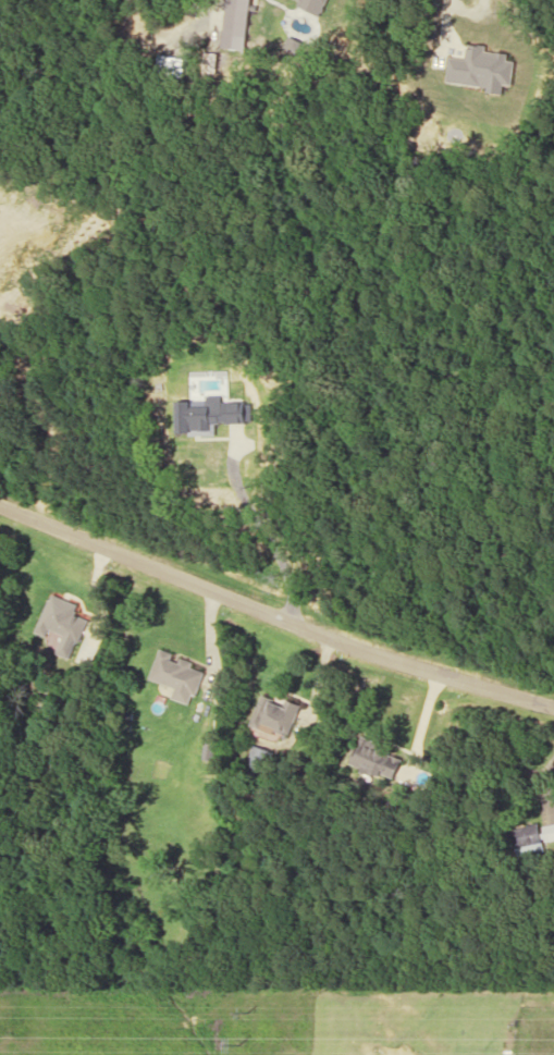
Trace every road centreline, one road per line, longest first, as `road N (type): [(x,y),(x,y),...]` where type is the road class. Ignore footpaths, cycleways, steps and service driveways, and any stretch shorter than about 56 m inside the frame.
road 1 (residential): [(553,706),(325,636),(0,508)]

